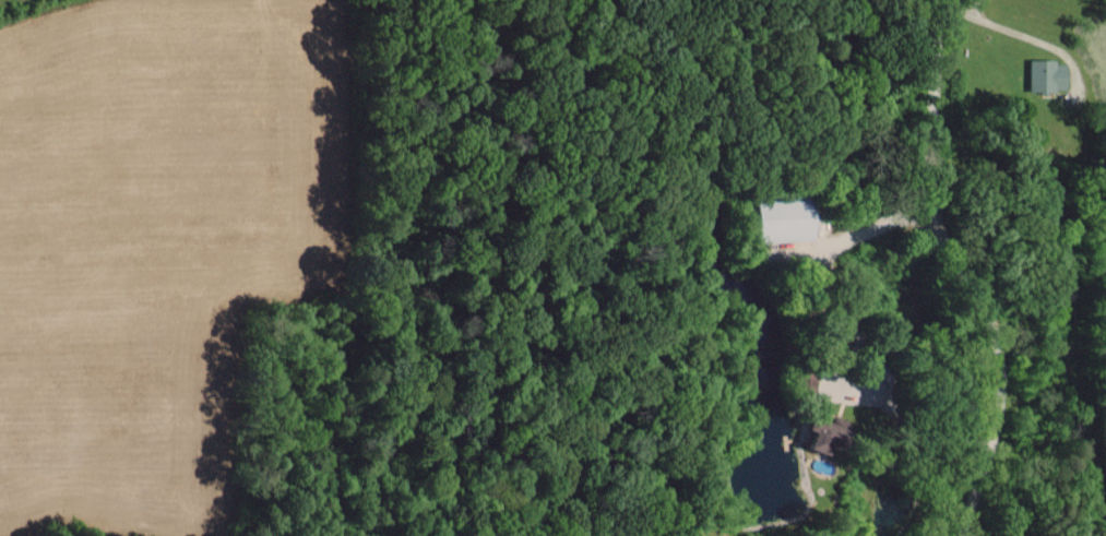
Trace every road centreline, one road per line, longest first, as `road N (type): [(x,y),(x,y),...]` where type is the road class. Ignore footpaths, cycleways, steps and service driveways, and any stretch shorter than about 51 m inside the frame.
road 1 (residential): [(964,535),(992,462),(999,401),(991,331),(942,238),(931,180),(932,92)]

